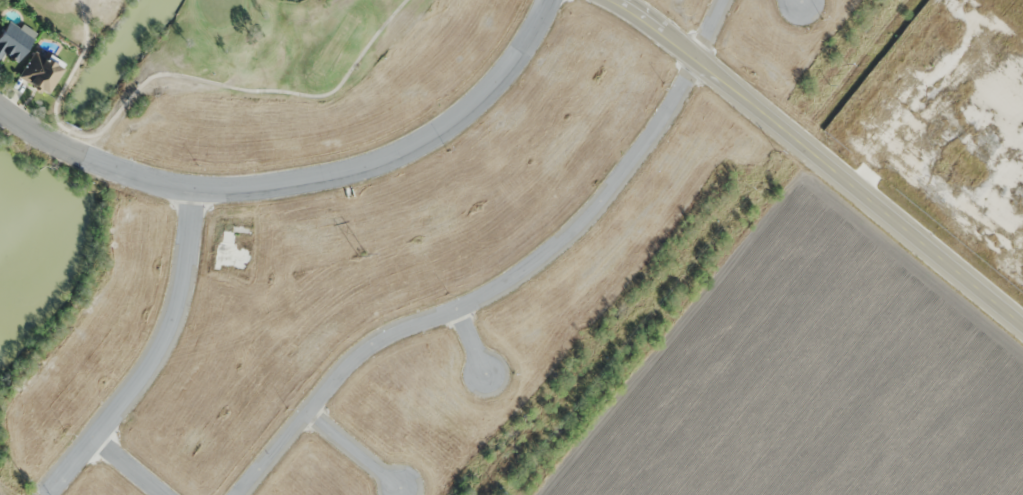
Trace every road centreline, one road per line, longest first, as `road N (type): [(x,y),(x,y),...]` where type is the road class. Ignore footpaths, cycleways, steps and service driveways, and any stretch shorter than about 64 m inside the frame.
road 1 (residential): [(234,494),(345,363),(376,339),(500,287),(564,239),(610,192),(680,87),(724,0)]
road 2 (tertiary): [(552,0),(511,69),(481,100),(447,128),(352,171),(196,189),(88,164),(43,147),(0,115)]
road 3 (tertiary): [(618,0),(1022,321)]
road 4 (residential): [(42,490),(171,333),(196,189)]
road 5 (residential): [(398,487),(304,412)]

